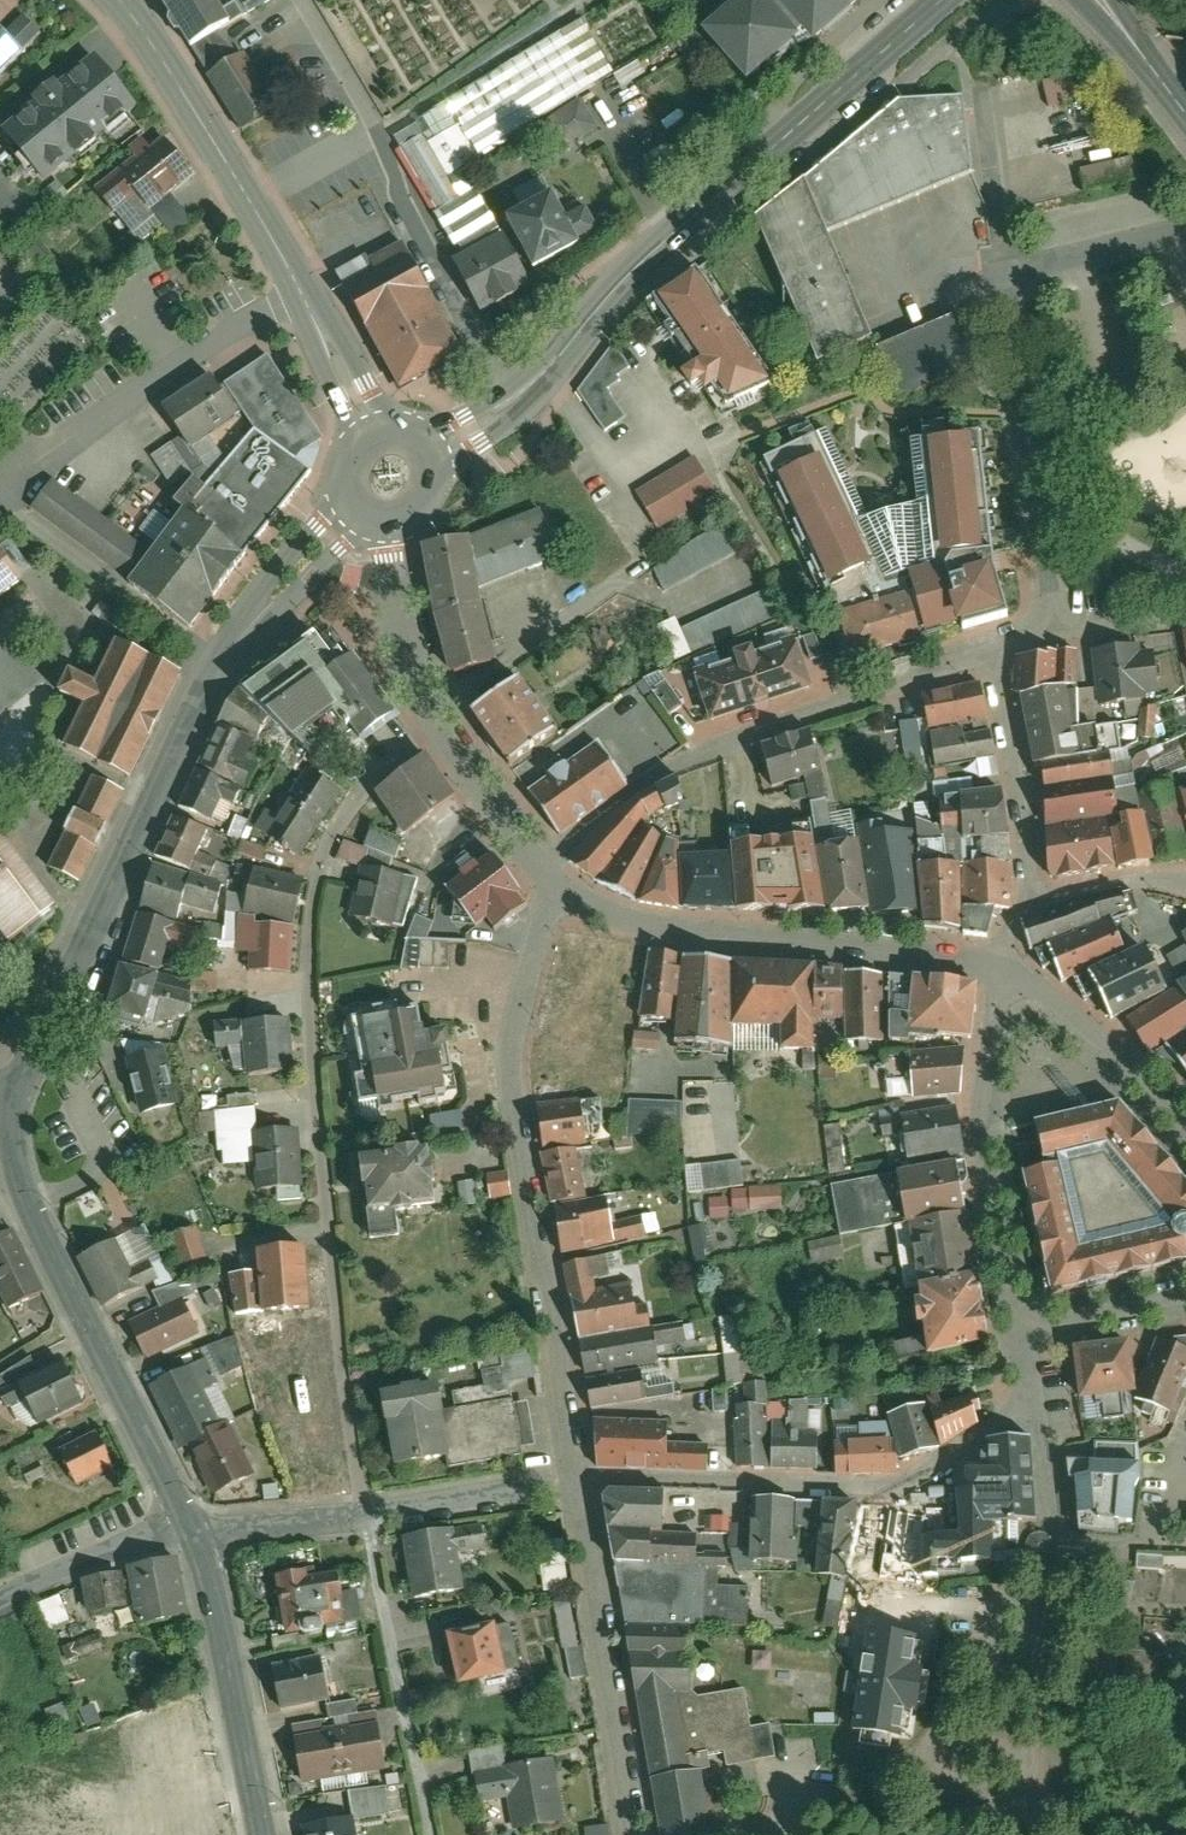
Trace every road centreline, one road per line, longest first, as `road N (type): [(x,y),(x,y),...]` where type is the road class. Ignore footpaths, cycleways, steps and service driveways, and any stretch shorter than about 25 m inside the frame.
road 1 (residential): [(359,502),(218,648),(8,1086)]
road 2 (residential): [(559,885),(517,1058),(578,1480)]
road 3 (secondary): [(945,0),(606,300),(515,399)]
road 4 (residential): [(1059,619),(1025,452),(1001,263),(1185,210)]
road 5 (residential): [(536,867),(695,754),(997,640)]
road 6 (residential): [(578,1480),(902,1486),(956,1453),(1036,1384)]
road 7 (residential): [(1036,1384),(1059,1524),(1057,1554),(1031,1598),(1020,1645),(1039,1834)]
road 8 (residential): [(515,399),(398,192),(381,130),(305,0)]
road 9 (residential): [(1000,959),(887,955),(708,932),(618,912),(559,885)]
road 10 (residential): [(8,1086),(9,1159),(175,1490)]
road 11 (residential): [(536,867),(428,706),(400,621),(386,514)]
road 12 (residential): [(578,1480),(189,1520)]
road 13 (residential): [(1000,959),(982,1078),(986,1195),(1011,1317)]
road 14 (residential): [(578,1480),(629,1834)]
road 15 (residential): [(0,486),(298,293)]
road 16 (secondary): [(118,0),(249,202),(298,293)]
road 17 (residential): [(189,1520),(260,1834)]
road 18 (residential): [(1038,895),(997,640)]
road 19 (residential): [(1185,1138),(1000,959)]
road 20 (residential): [(175,1490),(0,1578)]
road 21 (residential): [(1011,1317),(1185,1286)]
road 22 (secondary): [(298,293),(367,431)]
road 23 (residential): [(1185,881),(1151,874),(1038,895)]
road 24 (secondary): [(1109,0),(1185,103)]
road 25 (residential): [(1185,614),(1059,619)]

